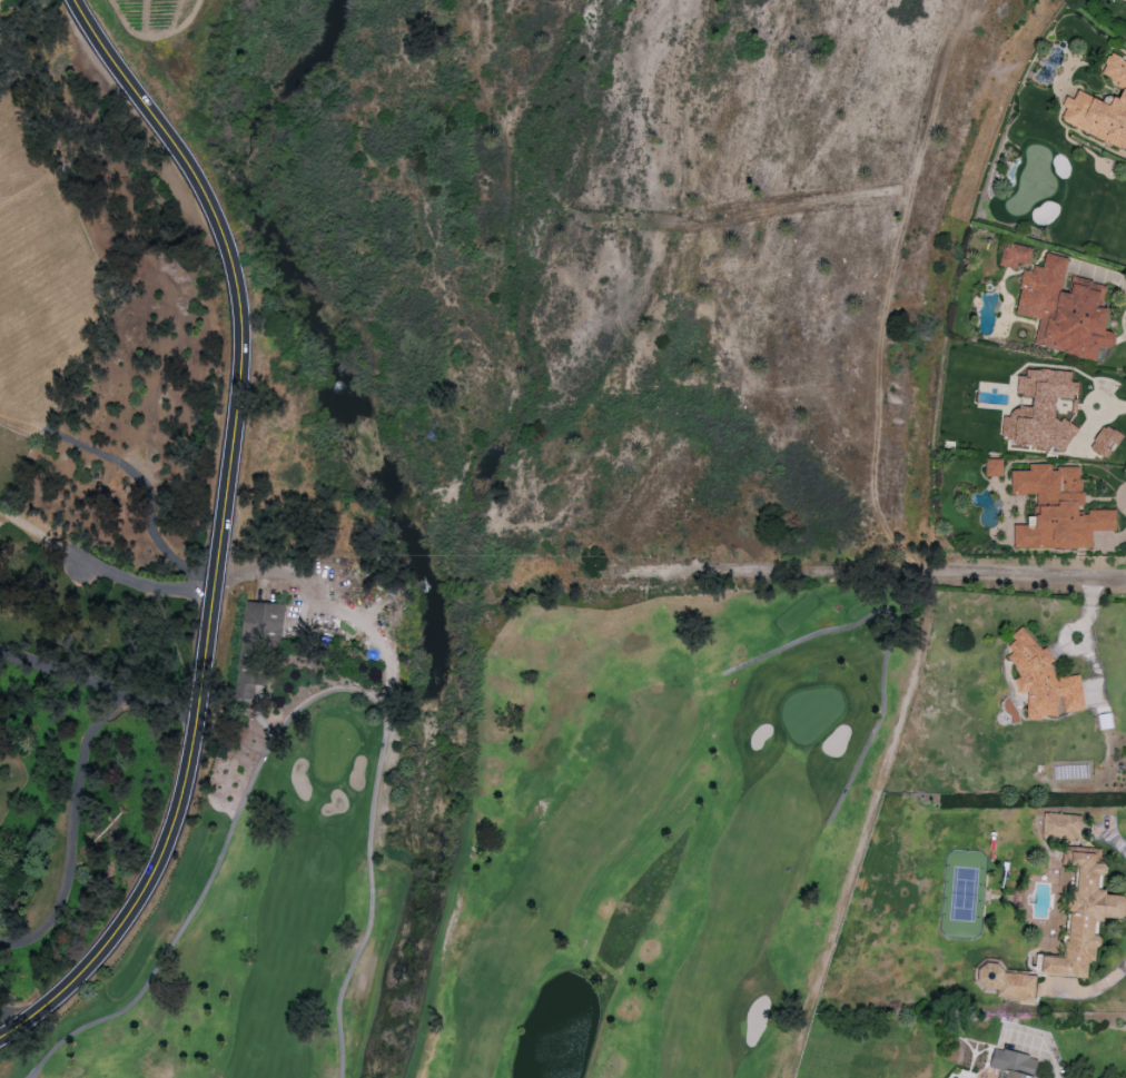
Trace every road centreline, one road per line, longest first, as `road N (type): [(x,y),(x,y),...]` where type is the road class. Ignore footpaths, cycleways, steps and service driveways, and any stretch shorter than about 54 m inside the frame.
road 1 (primary): [(0,1041),(77,981),(119,931),(169,838),(207,650),(241,346),(219,227),(198,182),(74,0)]
road 2 (residential): [(956,570),(1125,580)]

